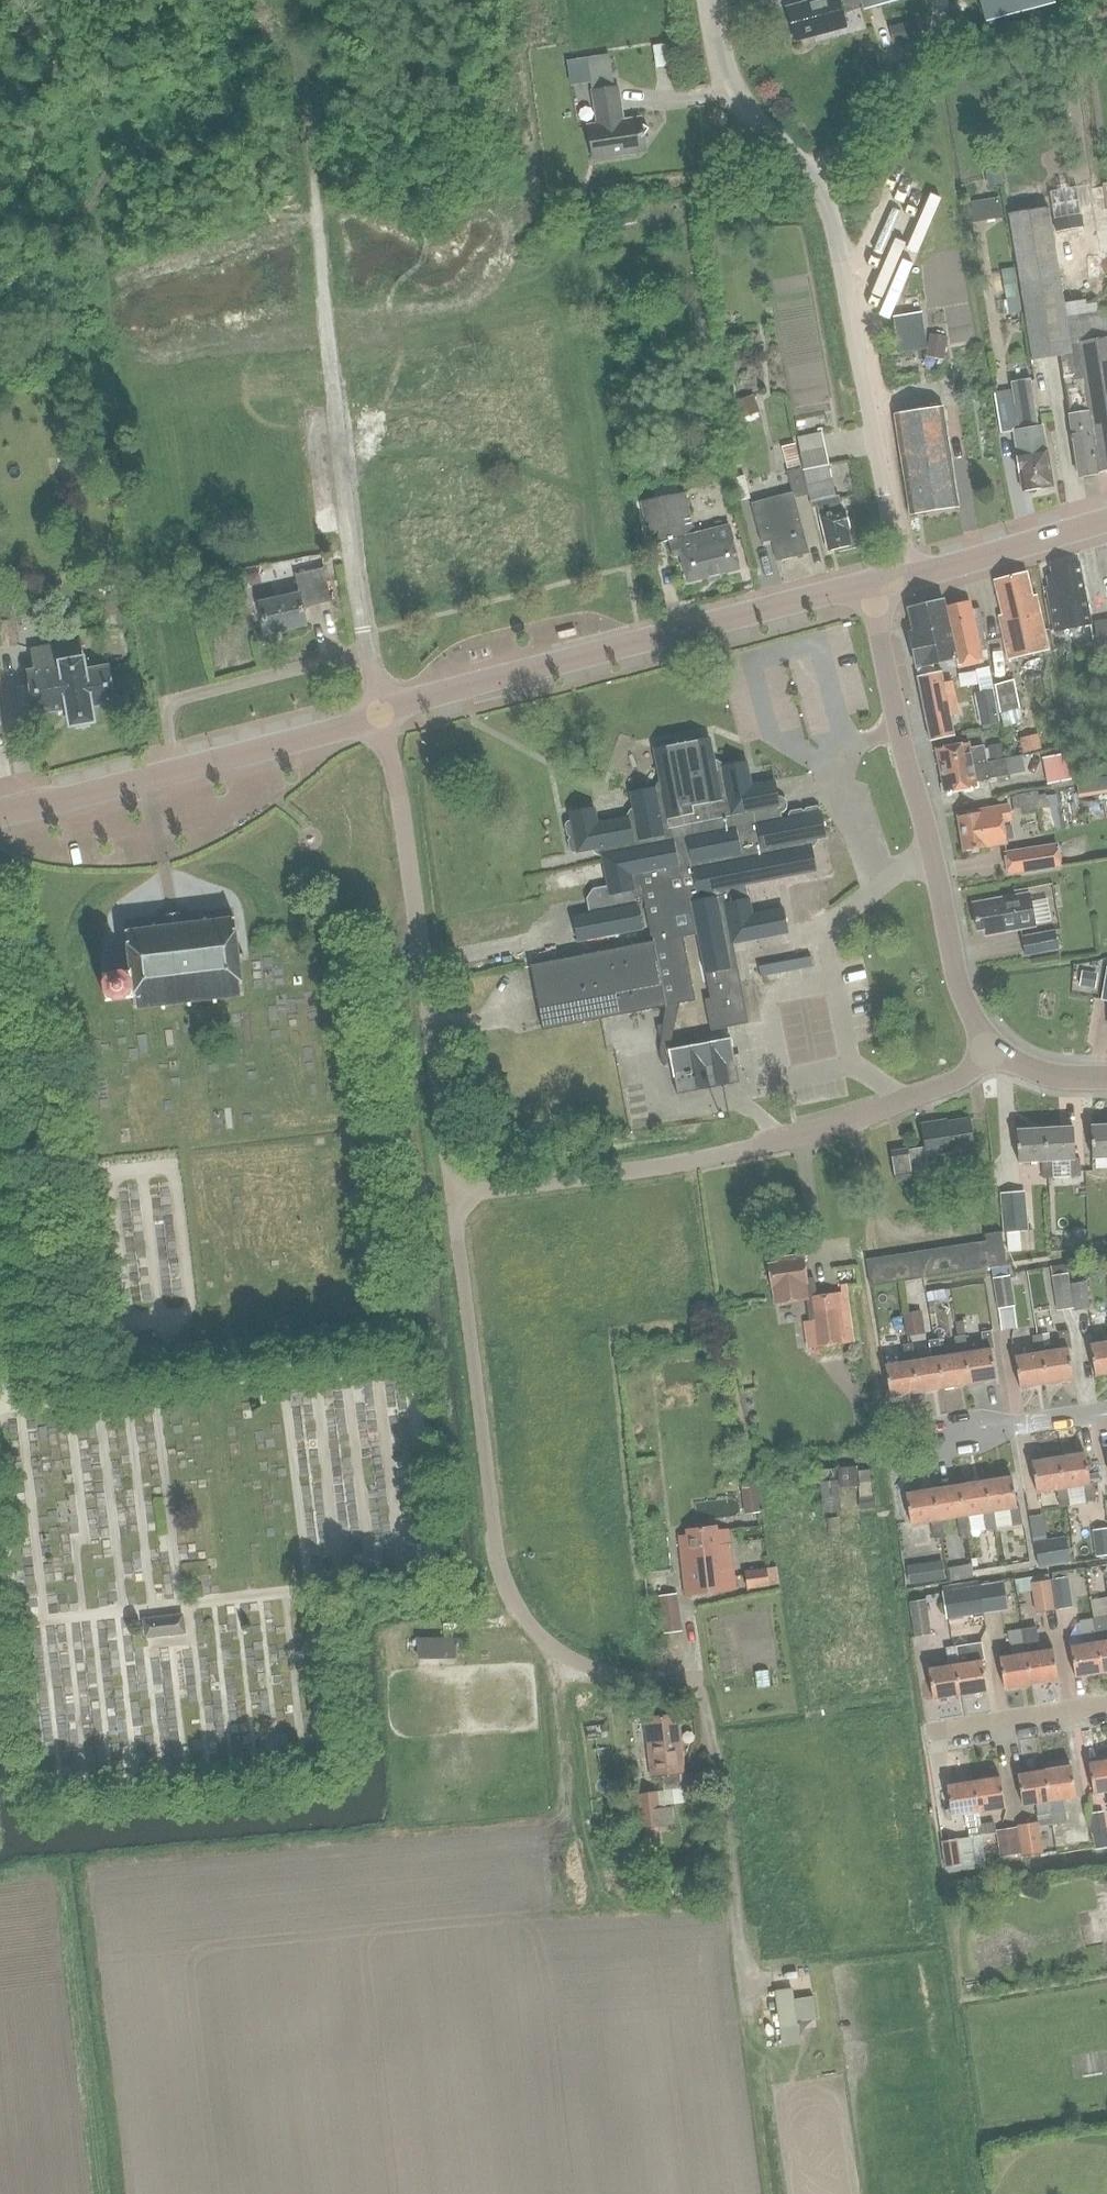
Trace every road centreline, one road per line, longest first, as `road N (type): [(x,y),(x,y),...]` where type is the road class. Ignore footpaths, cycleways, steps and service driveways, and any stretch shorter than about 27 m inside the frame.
road 1 (residential): [(904,575),(851,307),(815,184),(733,92),(711,0)]
road 2 (residential): [(451,1198),(492,1557),(510,1601),(544,1644),(576,1662),(650,1681)]
road 3 (residential): [(990,1045),(953,1083),(784,1141),(451,1198)]
road 4 (unclassified): [(382,716),(343,487),(315,206)]
road 5 (secondary): [(382,716),(417,699),(869,583)]
road 6 (residential): [(382,716),(451,1198)]
road 7 (unclassified): [(990,1045),(960,991),(869,583)]
road 8 (secondary): [(0,814),(382,716)]
road 9 (secondary): [(904,575),(1106,520)]
road 10 (residential): [(935,1439),(1106,1415)]
road 11 (residential): [(1106,1711),(936,1737)]
road 12 (unclassified): [(1106,1080),(1019,1068),(990,1045)]

